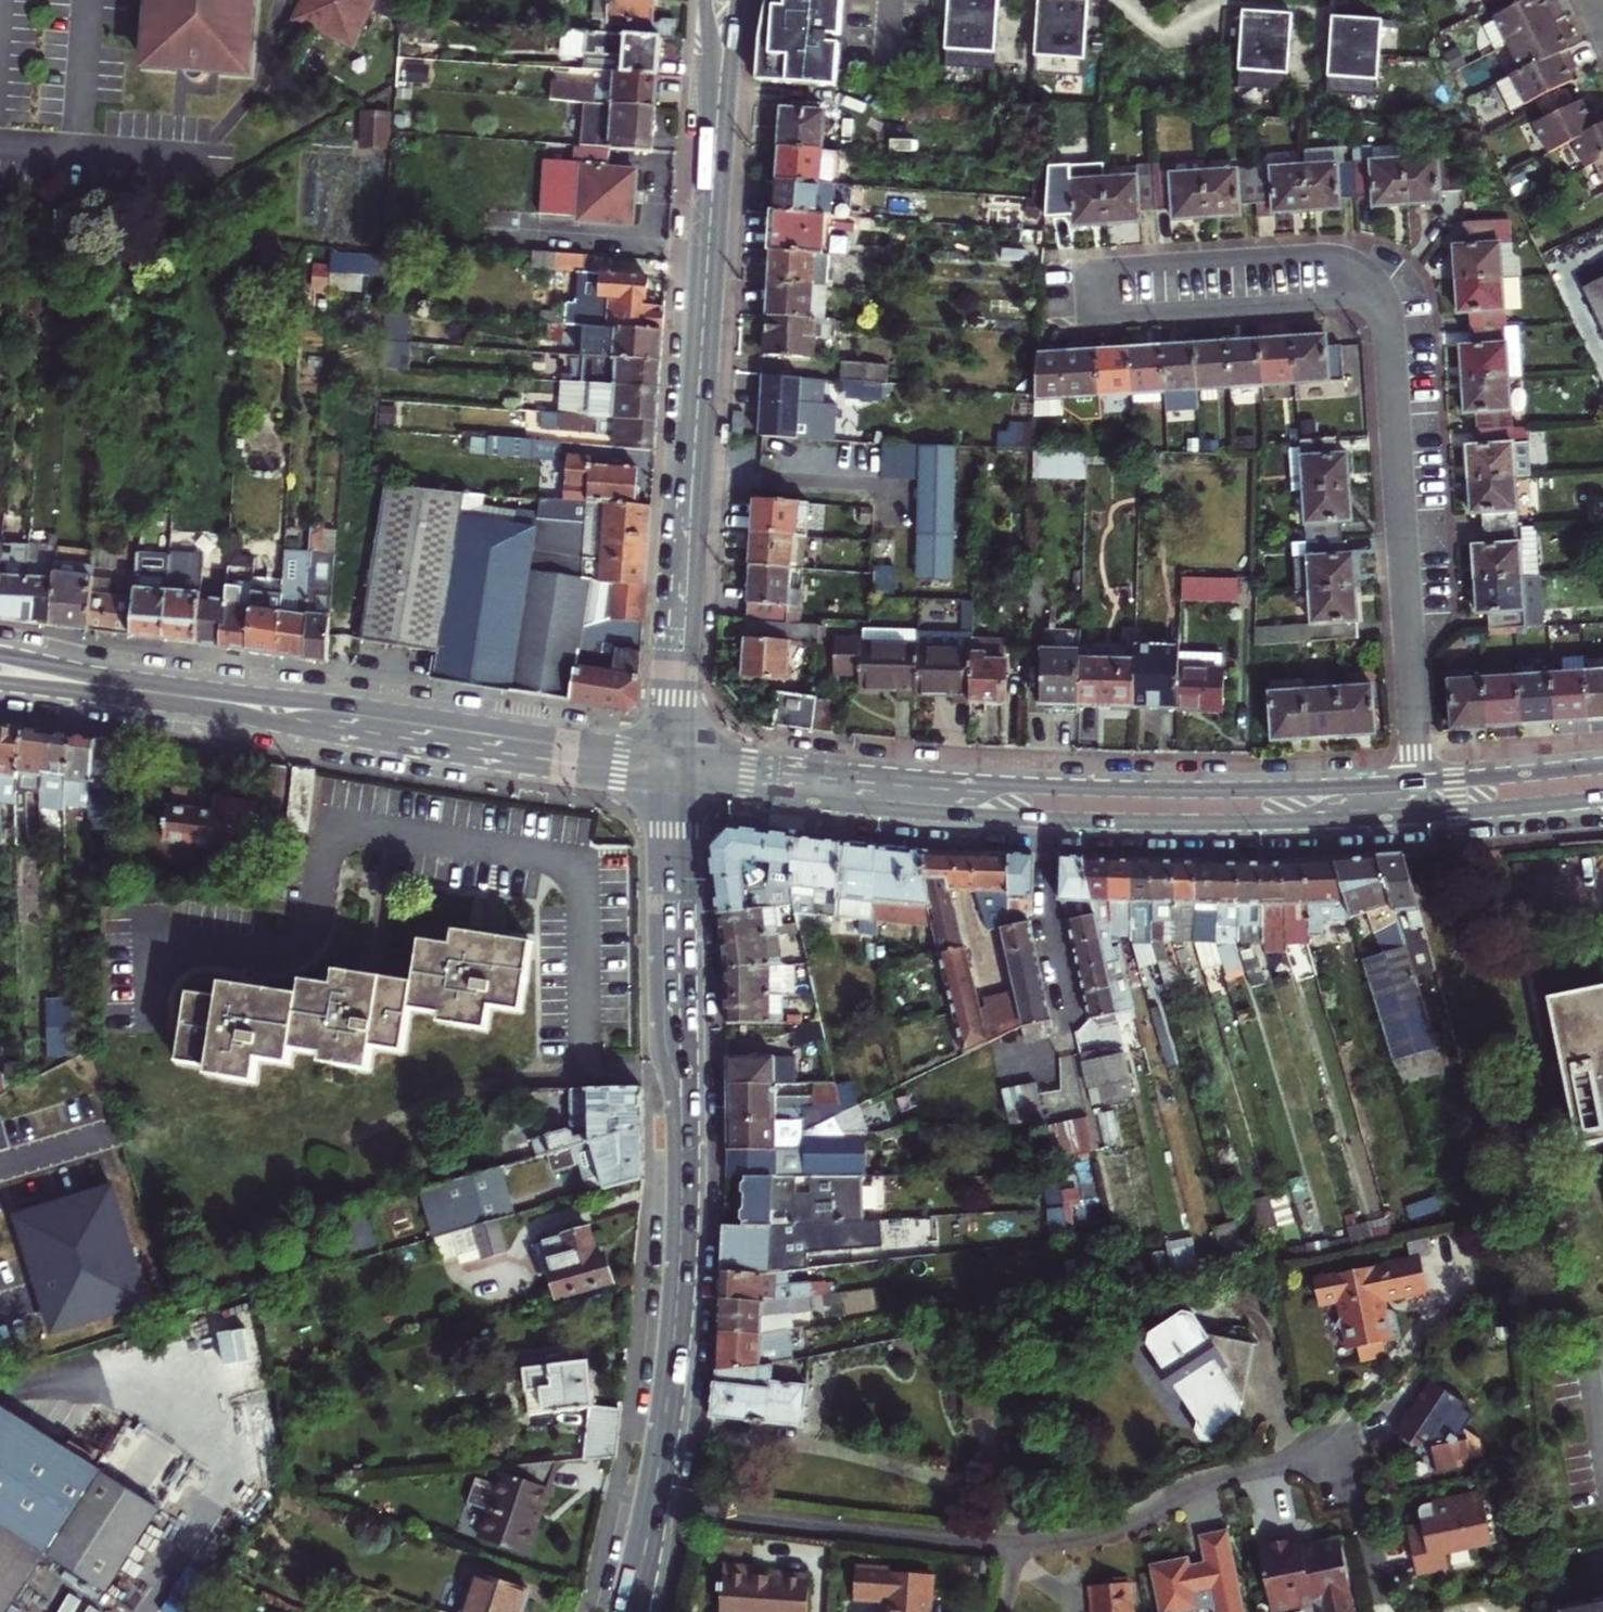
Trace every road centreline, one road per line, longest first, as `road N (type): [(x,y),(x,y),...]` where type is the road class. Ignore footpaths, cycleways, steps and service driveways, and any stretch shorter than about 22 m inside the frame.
road 1 (secondary): [(673,786),(685,1140),(681,1289),(662,1454),(626,1611)]
road 2 (secondary): [(728,0),(673,752)]
road 3 (primary): [(673,786),(1124,822),(1422,816)]
road 4 (primary): [(1420,782),(1102,789),(875,776),(673,752)]
road 5 (primary): [(161,693),(312,730),(673,786)]
road 6 (primary): [(673,752),(338,703),(161,693)]
road 7 (residential): [(1378,295),(1420,782)]
road 8 (residential): [(1378,295),(1343,261),(1313,253),(1095,267),(1099,314)]
road 9 (residential): [(1099,314),(1378,295)]
road 10 (primary): [(1602,765),(1420,782)]
road 11 (primary): [(1422,816),(1602,797)]
road 12 (primary): [(0,673),(161,693)]

